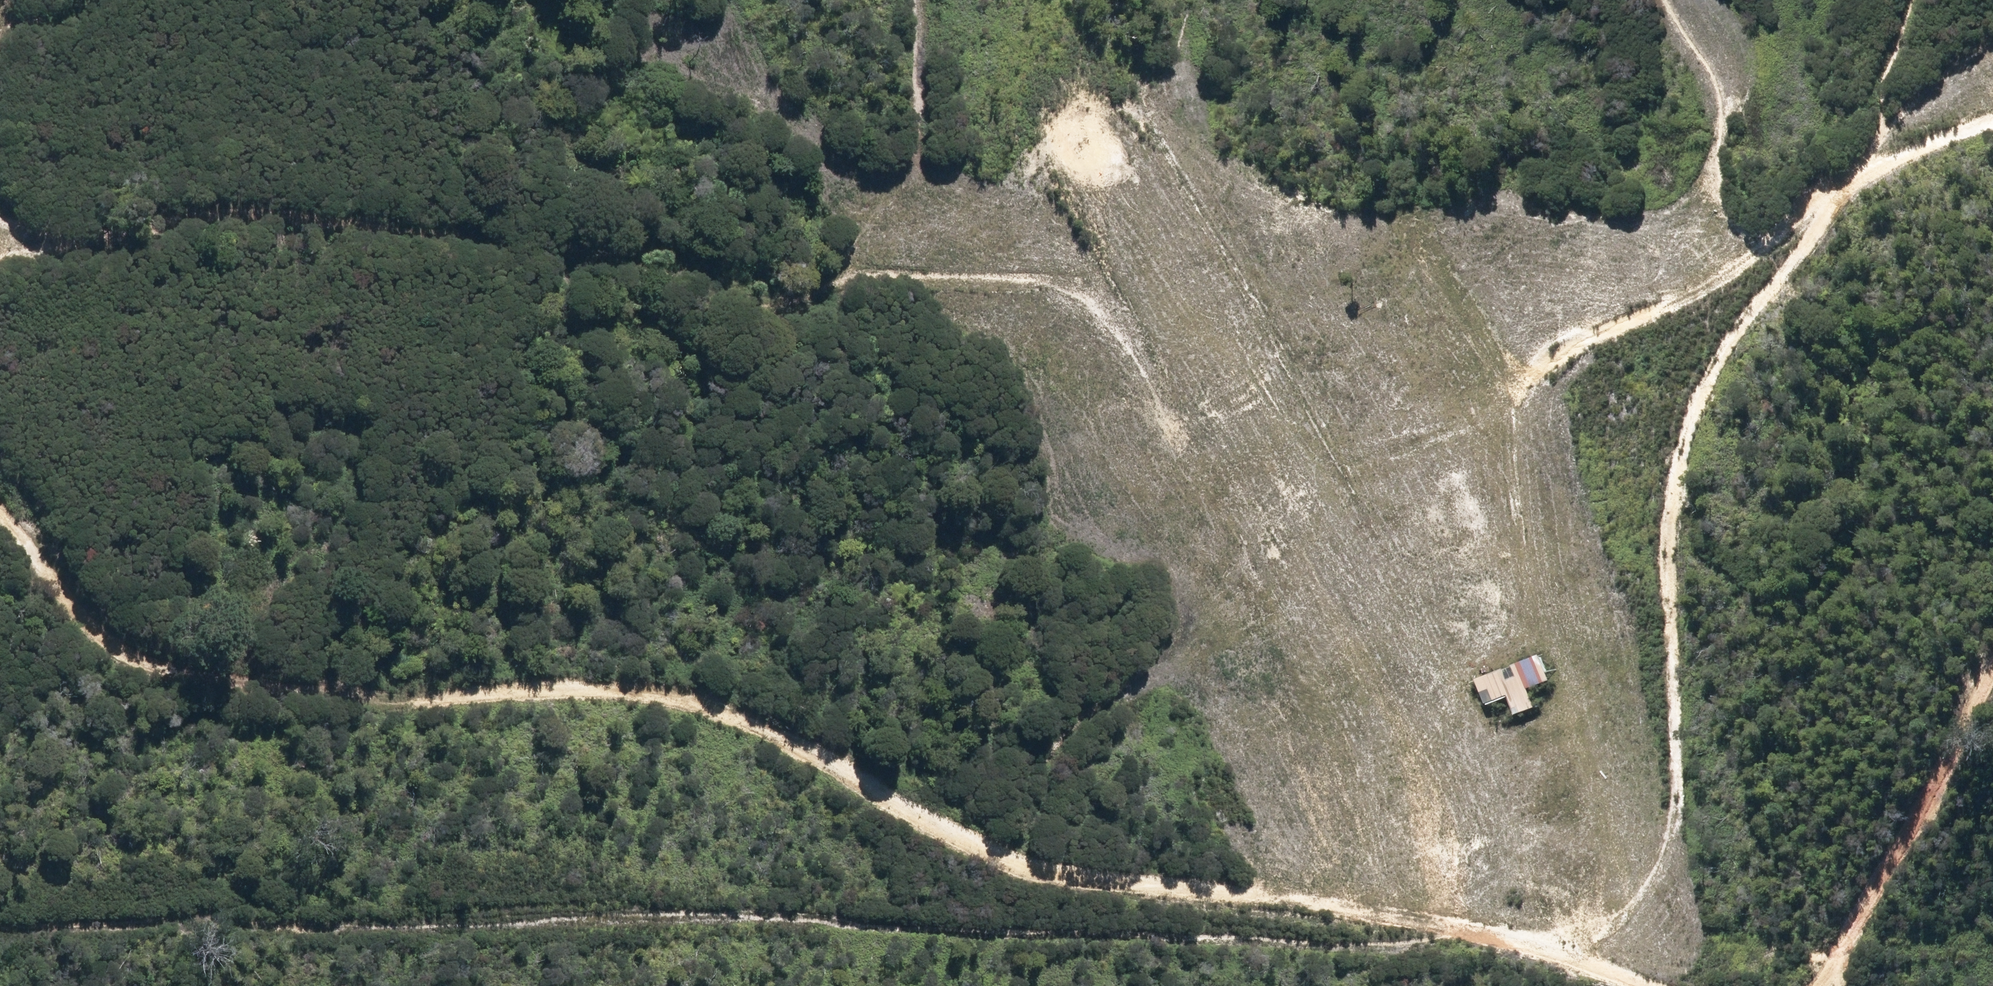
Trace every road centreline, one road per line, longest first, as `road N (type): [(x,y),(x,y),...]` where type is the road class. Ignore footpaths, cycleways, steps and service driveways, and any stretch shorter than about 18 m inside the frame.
road 1 (track): [(0,222),(118,233),(222,210),(372,216),(734,290),(819,288),(888,272),(1056,281),(1146,298),(1237,358),(1293,424),(1337,454),(1406,453),(1578,358),(1692,314),(1768,260),(1842,193),(1927,139),(1992,122)]
road 2 (track): [(1586,985),(1521,971),(1432,920),(986,859),(852,778),(729,718),(636,692),(333,686),(195,665),(112,632),(0,477)]
road 3 (track): [(1432,920),(1341,943),(751,919),(0,930)]
road 4 (track): [(1521,971),(1616,917),(1656,845),(1687,712),(1672,558),(1683,442),(1738,327),(1935,76),(1992,41)]
road 5 (track): [(1039,280),(1041,348),(1082,453),(1136,532),(1158,651),(1063,736),(1027,794),(1012,863)]
road 6 (track): [(1992,685),(1918,835),(1796,985)]
road 7 (track): [(918,0),(923,31),(906,144),(866,230),(819,288)]
road 8 (track): [(1768,260),(1708,216),(1698,43),(1666,0)]
road 9 (track): [(0,259),(118,233)]

